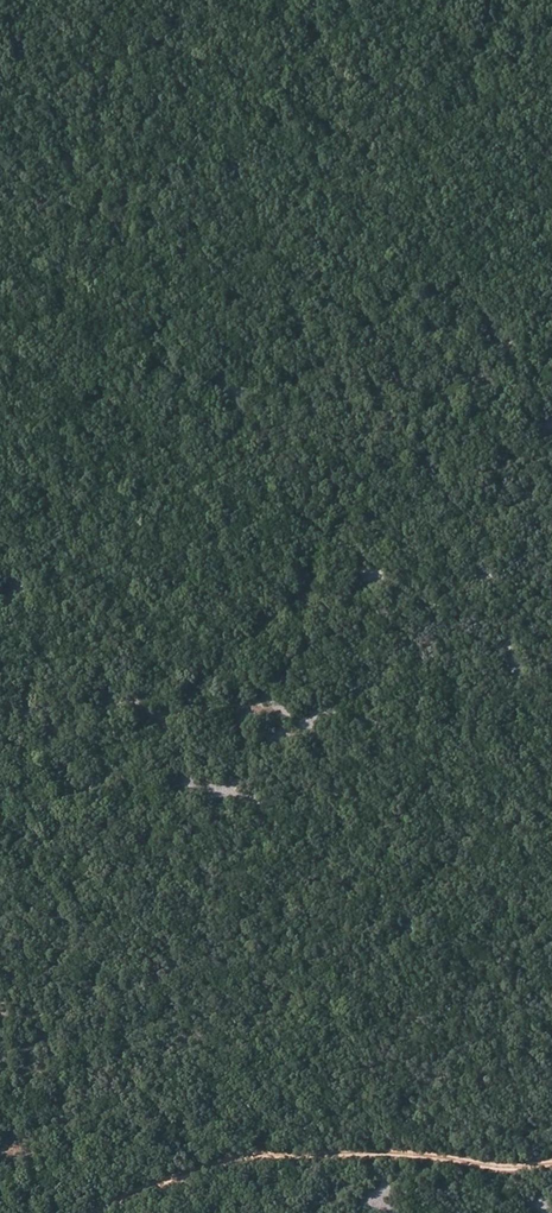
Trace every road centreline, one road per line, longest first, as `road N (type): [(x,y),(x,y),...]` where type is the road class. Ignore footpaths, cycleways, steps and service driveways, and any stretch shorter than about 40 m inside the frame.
road 1 (track): [(88,1212),(189,1170),(258,1153),(551,1163)]

